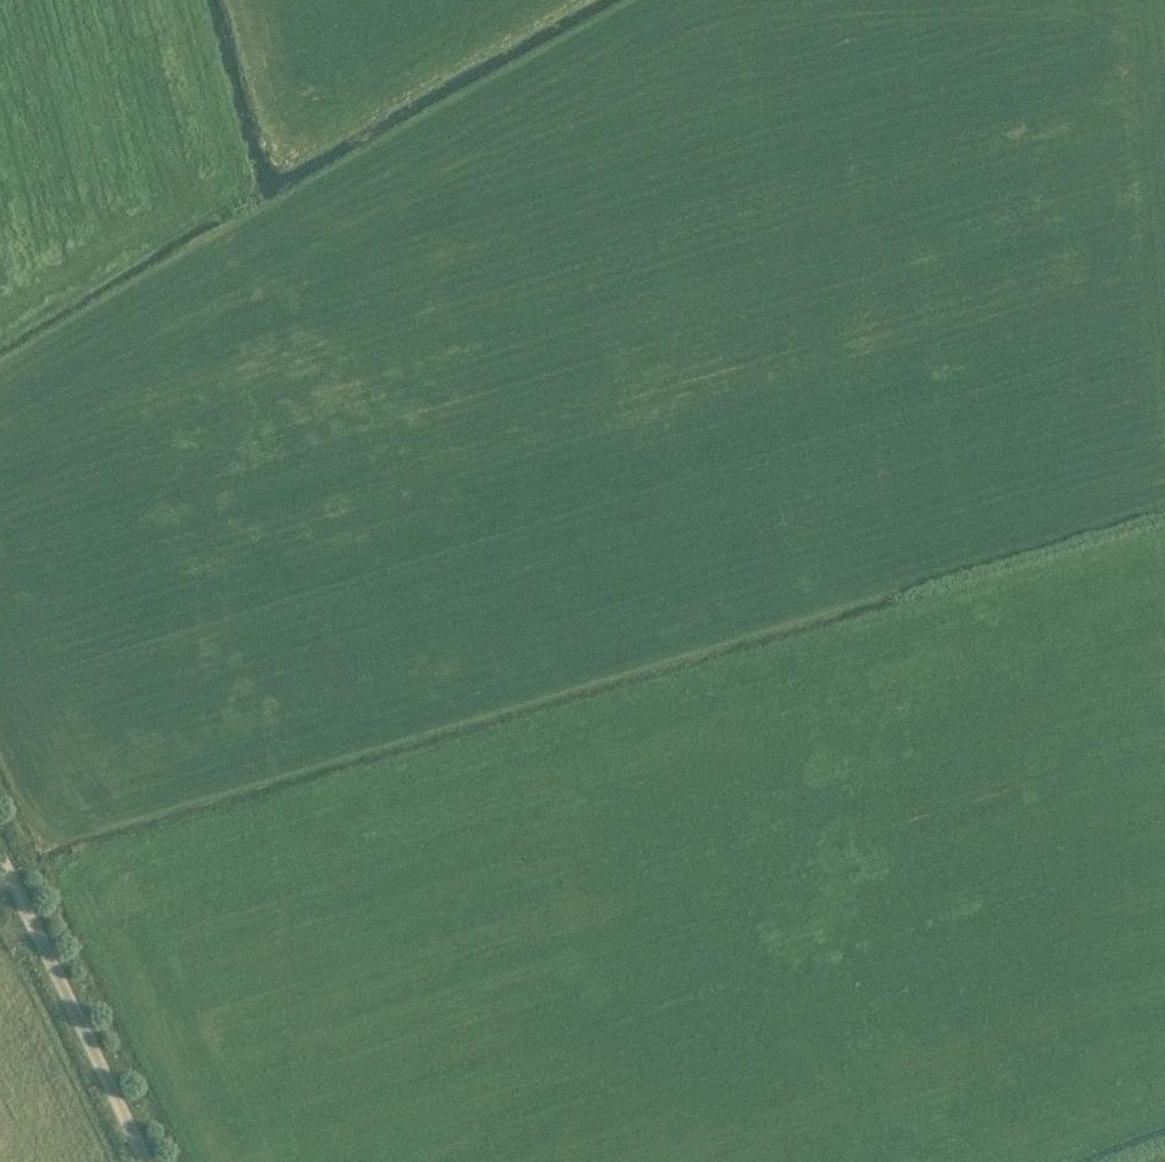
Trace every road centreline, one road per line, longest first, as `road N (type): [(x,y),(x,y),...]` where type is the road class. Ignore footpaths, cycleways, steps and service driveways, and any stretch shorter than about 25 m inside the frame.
road 1 (unclassified): [(170,1161),(0,794)]

